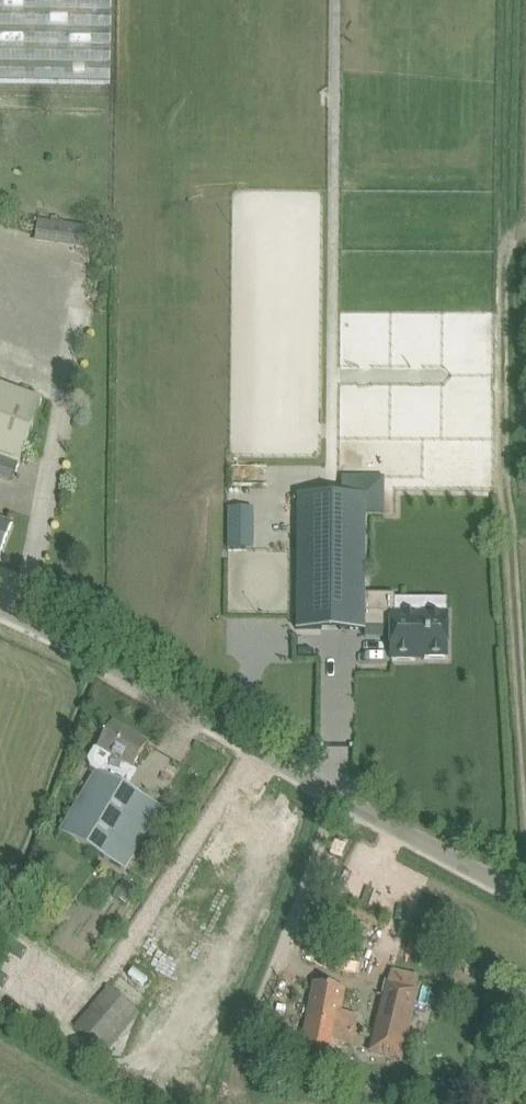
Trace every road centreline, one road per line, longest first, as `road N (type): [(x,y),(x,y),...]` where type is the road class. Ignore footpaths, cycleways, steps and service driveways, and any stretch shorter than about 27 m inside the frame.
road 1 (unclassified): [(525,881),(74,639),(0,608)]

